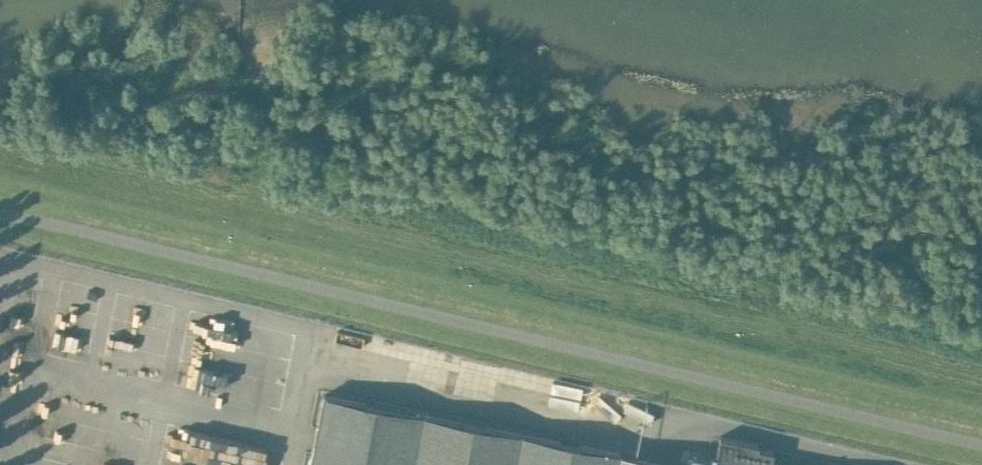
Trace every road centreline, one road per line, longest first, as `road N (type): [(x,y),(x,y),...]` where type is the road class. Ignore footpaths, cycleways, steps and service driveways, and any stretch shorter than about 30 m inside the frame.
road 1 (track): [(981,409),(0,176)]

